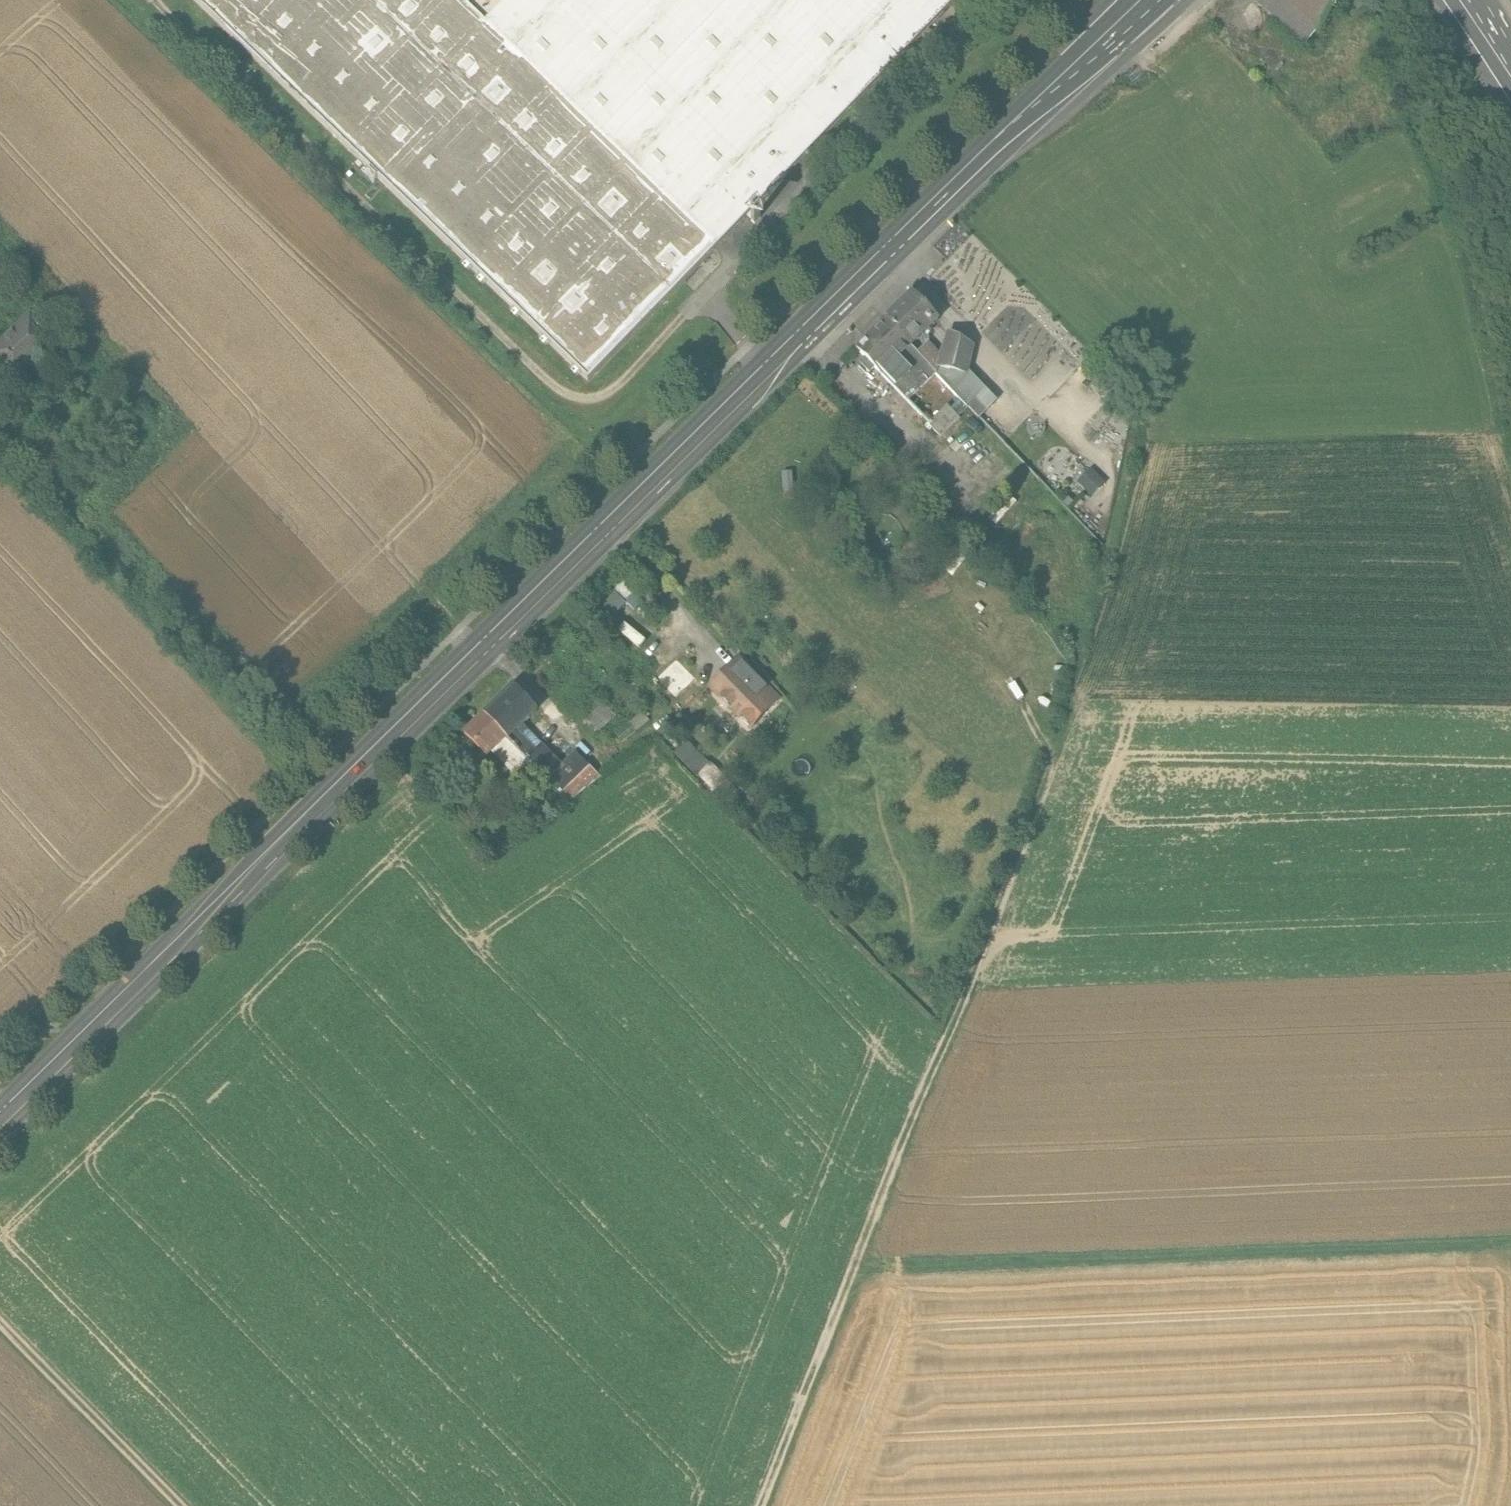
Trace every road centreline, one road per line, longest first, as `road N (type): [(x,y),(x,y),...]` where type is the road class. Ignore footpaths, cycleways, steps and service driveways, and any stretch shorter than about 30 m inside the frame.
road 1 (secondary): [(1143,0),(989,141),(0,1123)]
road 2 (track): [(845,1264),(1510,1237)]
road 3 (track): [(845,1264),(951,1024),(1053,746)]
road 4 (track): [(0,1321),(181,1505)]
road 5 (track): [(758,1505),(845,1264)]

